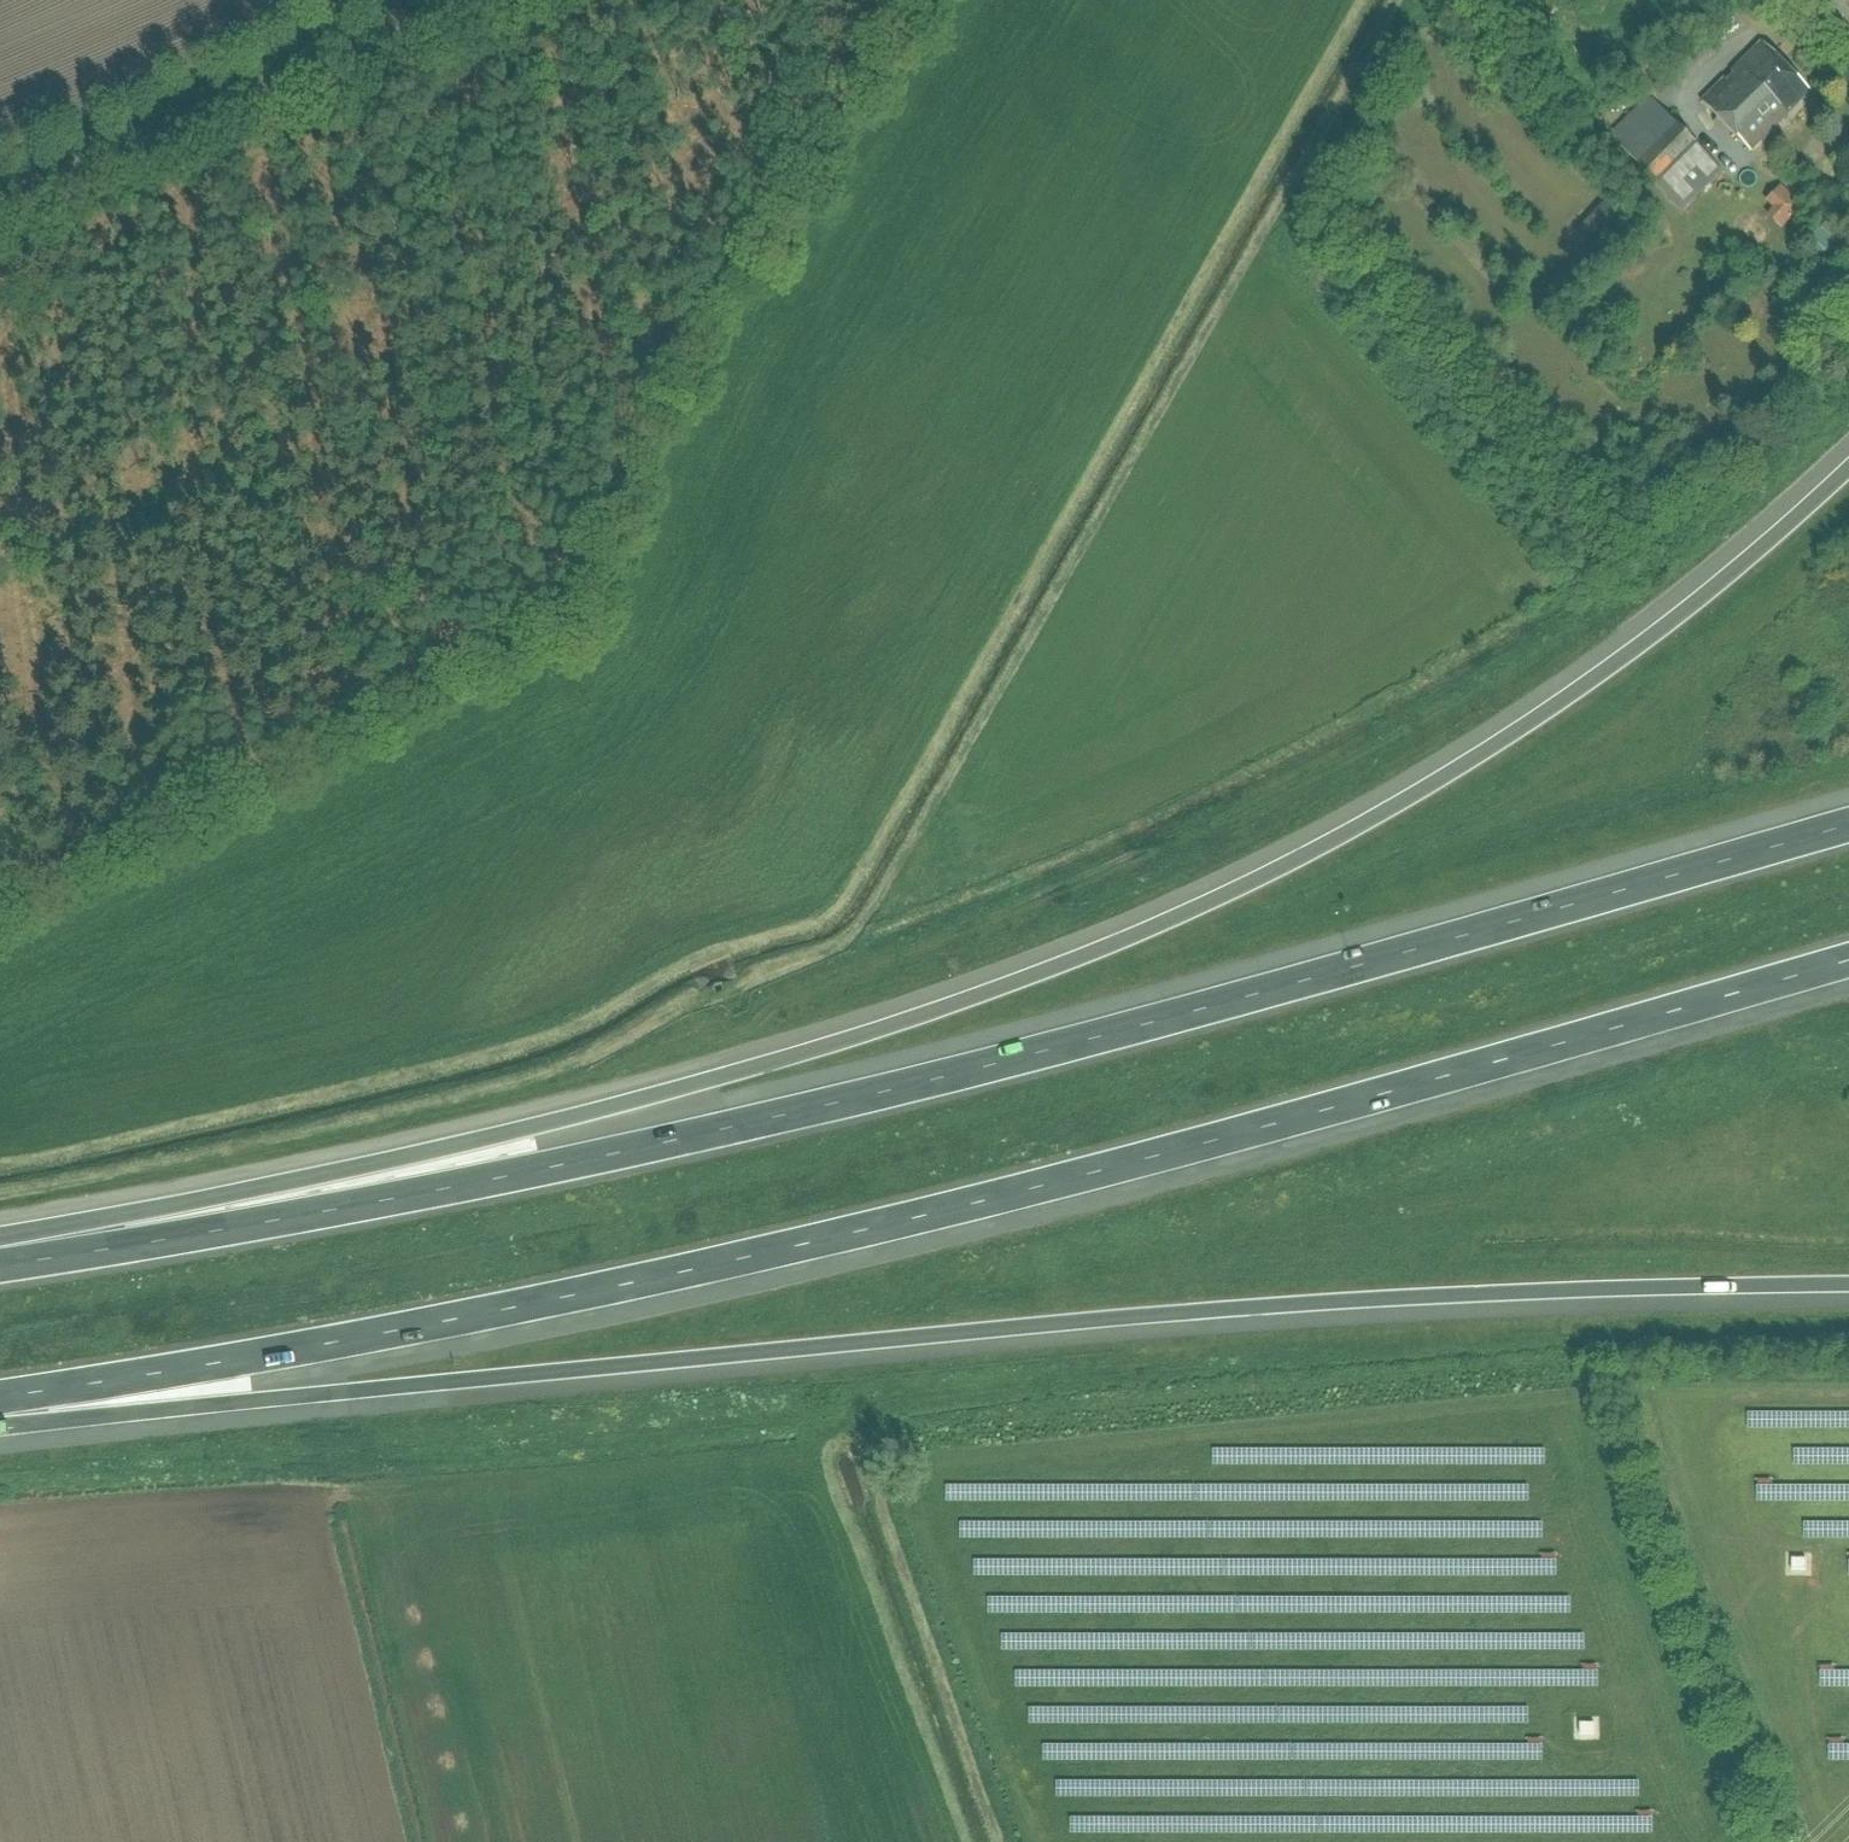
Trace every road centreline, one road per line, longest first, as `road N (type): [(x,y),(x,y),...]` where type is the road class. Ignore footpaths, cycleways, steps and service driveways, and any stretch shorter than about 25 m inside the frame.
road 1 (motorway): [(1848,469),(1677,620),(1532,722),(1382,815),(1162,925),(965,1002),(700,1085),(0,1265)]
road 2 (motorway): [(1848,826),(876,1095),(495,1180),(0,1267)]
road 3 (motorway): [(0,1399),(747,1262),(1091,1176),(1848,961)]
road 4 (motorway): [(0,1402),(252,1401),(1419,1302),(1848,1290)]
road 5 (unclassified): [(462,0),(0,201)]

